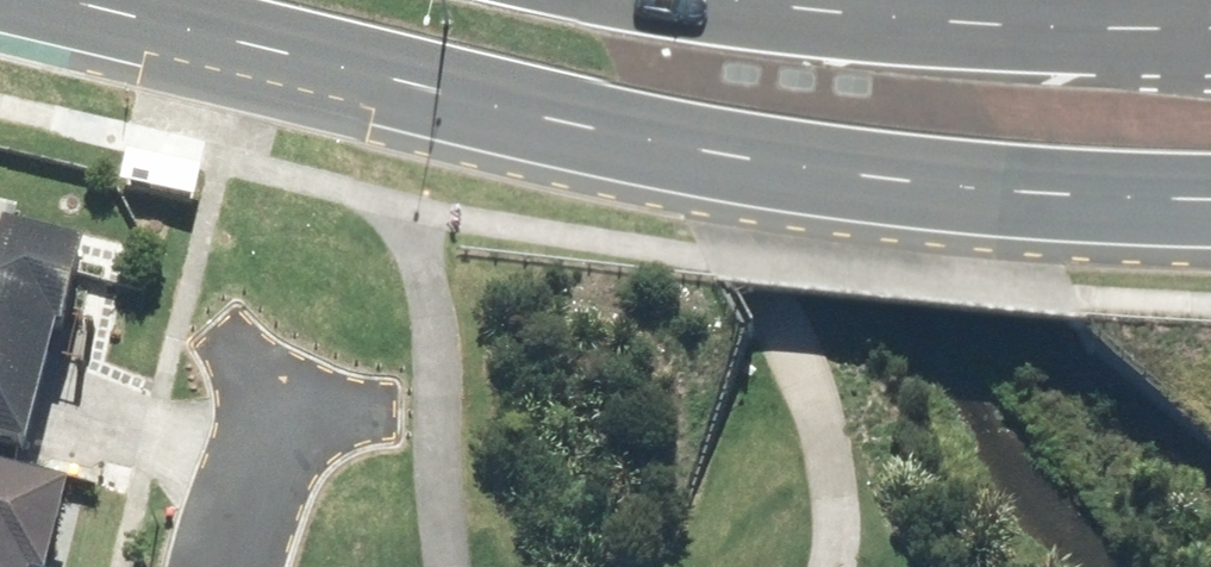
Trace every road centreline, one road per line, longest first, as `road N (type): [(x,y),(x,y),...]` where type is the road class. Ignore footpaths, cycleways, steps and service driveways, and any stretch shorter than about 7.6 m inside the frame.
road 1 (secondary): [(1210,207),(833,173),(373,102),(0,9)]
road 2 (secondary): [(744,0),(1065,37),(1210,44)]
road 3 (residential): [(384,399),(295,387),(237,566)]

